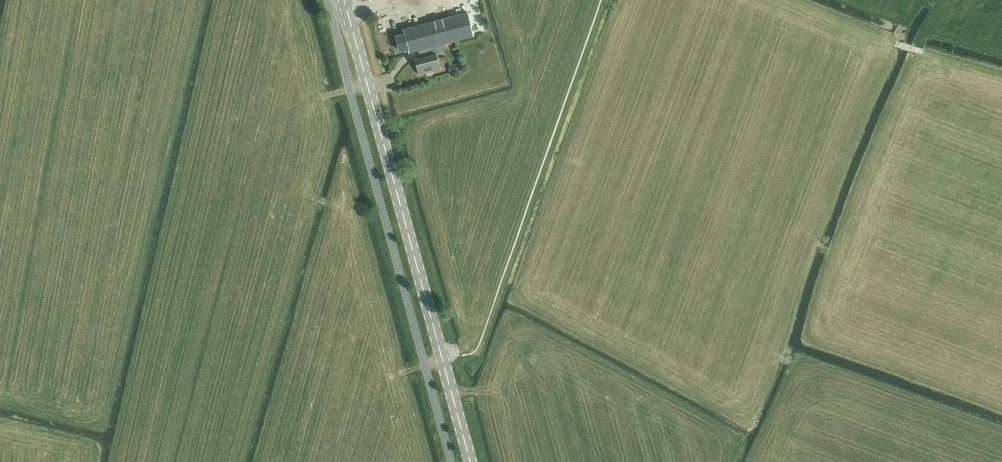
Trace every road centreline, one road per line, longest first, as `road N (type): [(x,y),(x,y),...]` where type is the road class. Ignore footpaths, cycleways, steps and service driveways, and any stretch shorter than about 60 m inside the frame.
road 1 (secondary): [(470,461),(344,0)]

